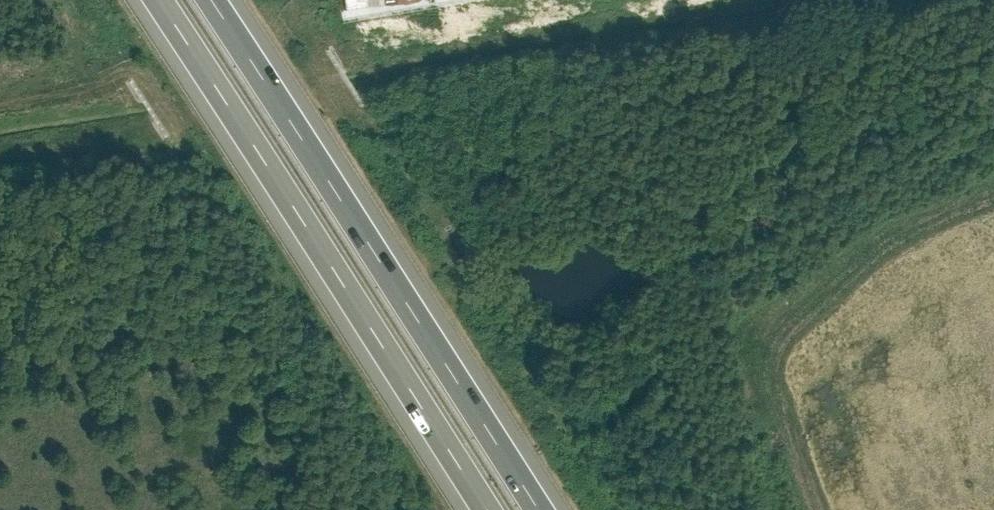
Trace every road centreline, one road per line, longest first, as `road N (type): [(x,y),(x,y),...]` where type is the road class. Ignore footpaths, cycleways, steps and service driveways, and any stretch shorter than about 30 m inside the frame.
road 1 (motorway): [(158,0),(488,509)]
road 2 (motorway): [(540,509),(212,0)]
road 3 (track): [(0,143),(87,130),(147,143),(174,170),(218,241),(224,276),(212,425),(230,509)]

